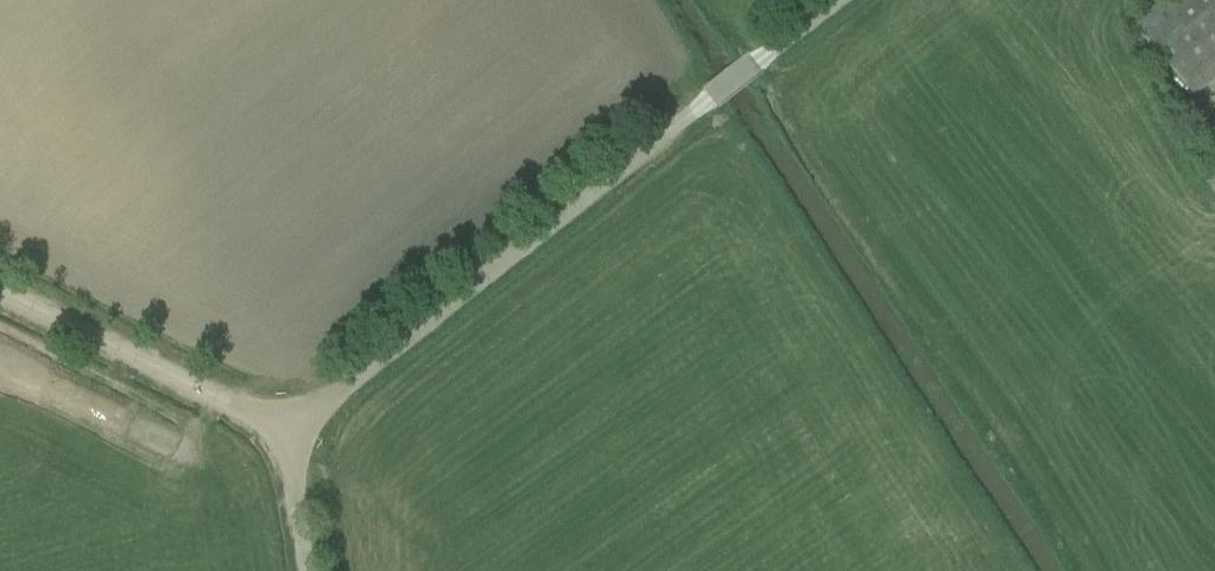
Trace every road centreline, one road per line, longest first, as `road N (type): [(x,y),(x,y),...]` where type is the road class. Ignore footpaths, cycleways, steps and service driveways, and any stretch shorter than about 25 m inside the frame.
road 1 (unclassified): [(836,0),(288,431)]
road 2 (unclassified): [(288,431),(0,290)]
road 3 (unclassified): [(307,570),(288,431)]

